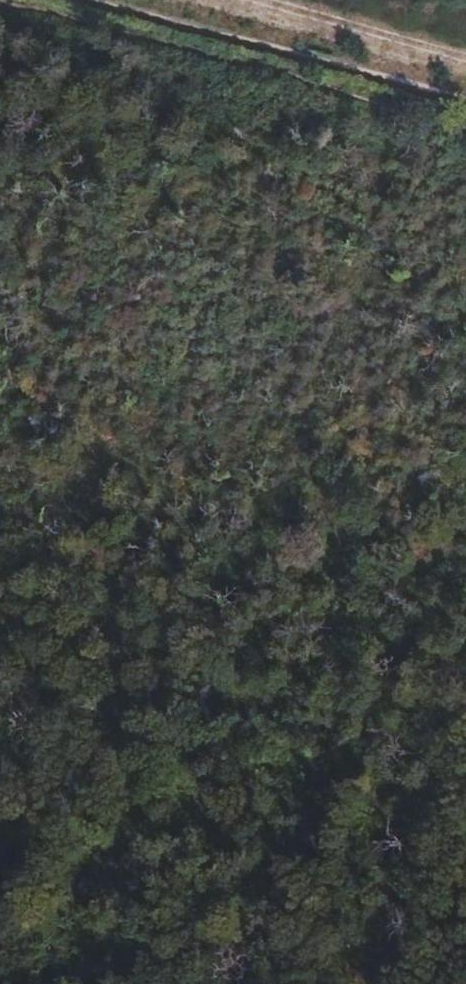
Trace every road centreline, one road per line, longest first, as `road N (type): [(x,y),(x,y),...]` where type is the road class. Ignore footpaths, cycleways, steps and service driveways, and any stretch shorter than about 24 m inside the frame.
road 1 (track): [(0,12),(465,136)]

